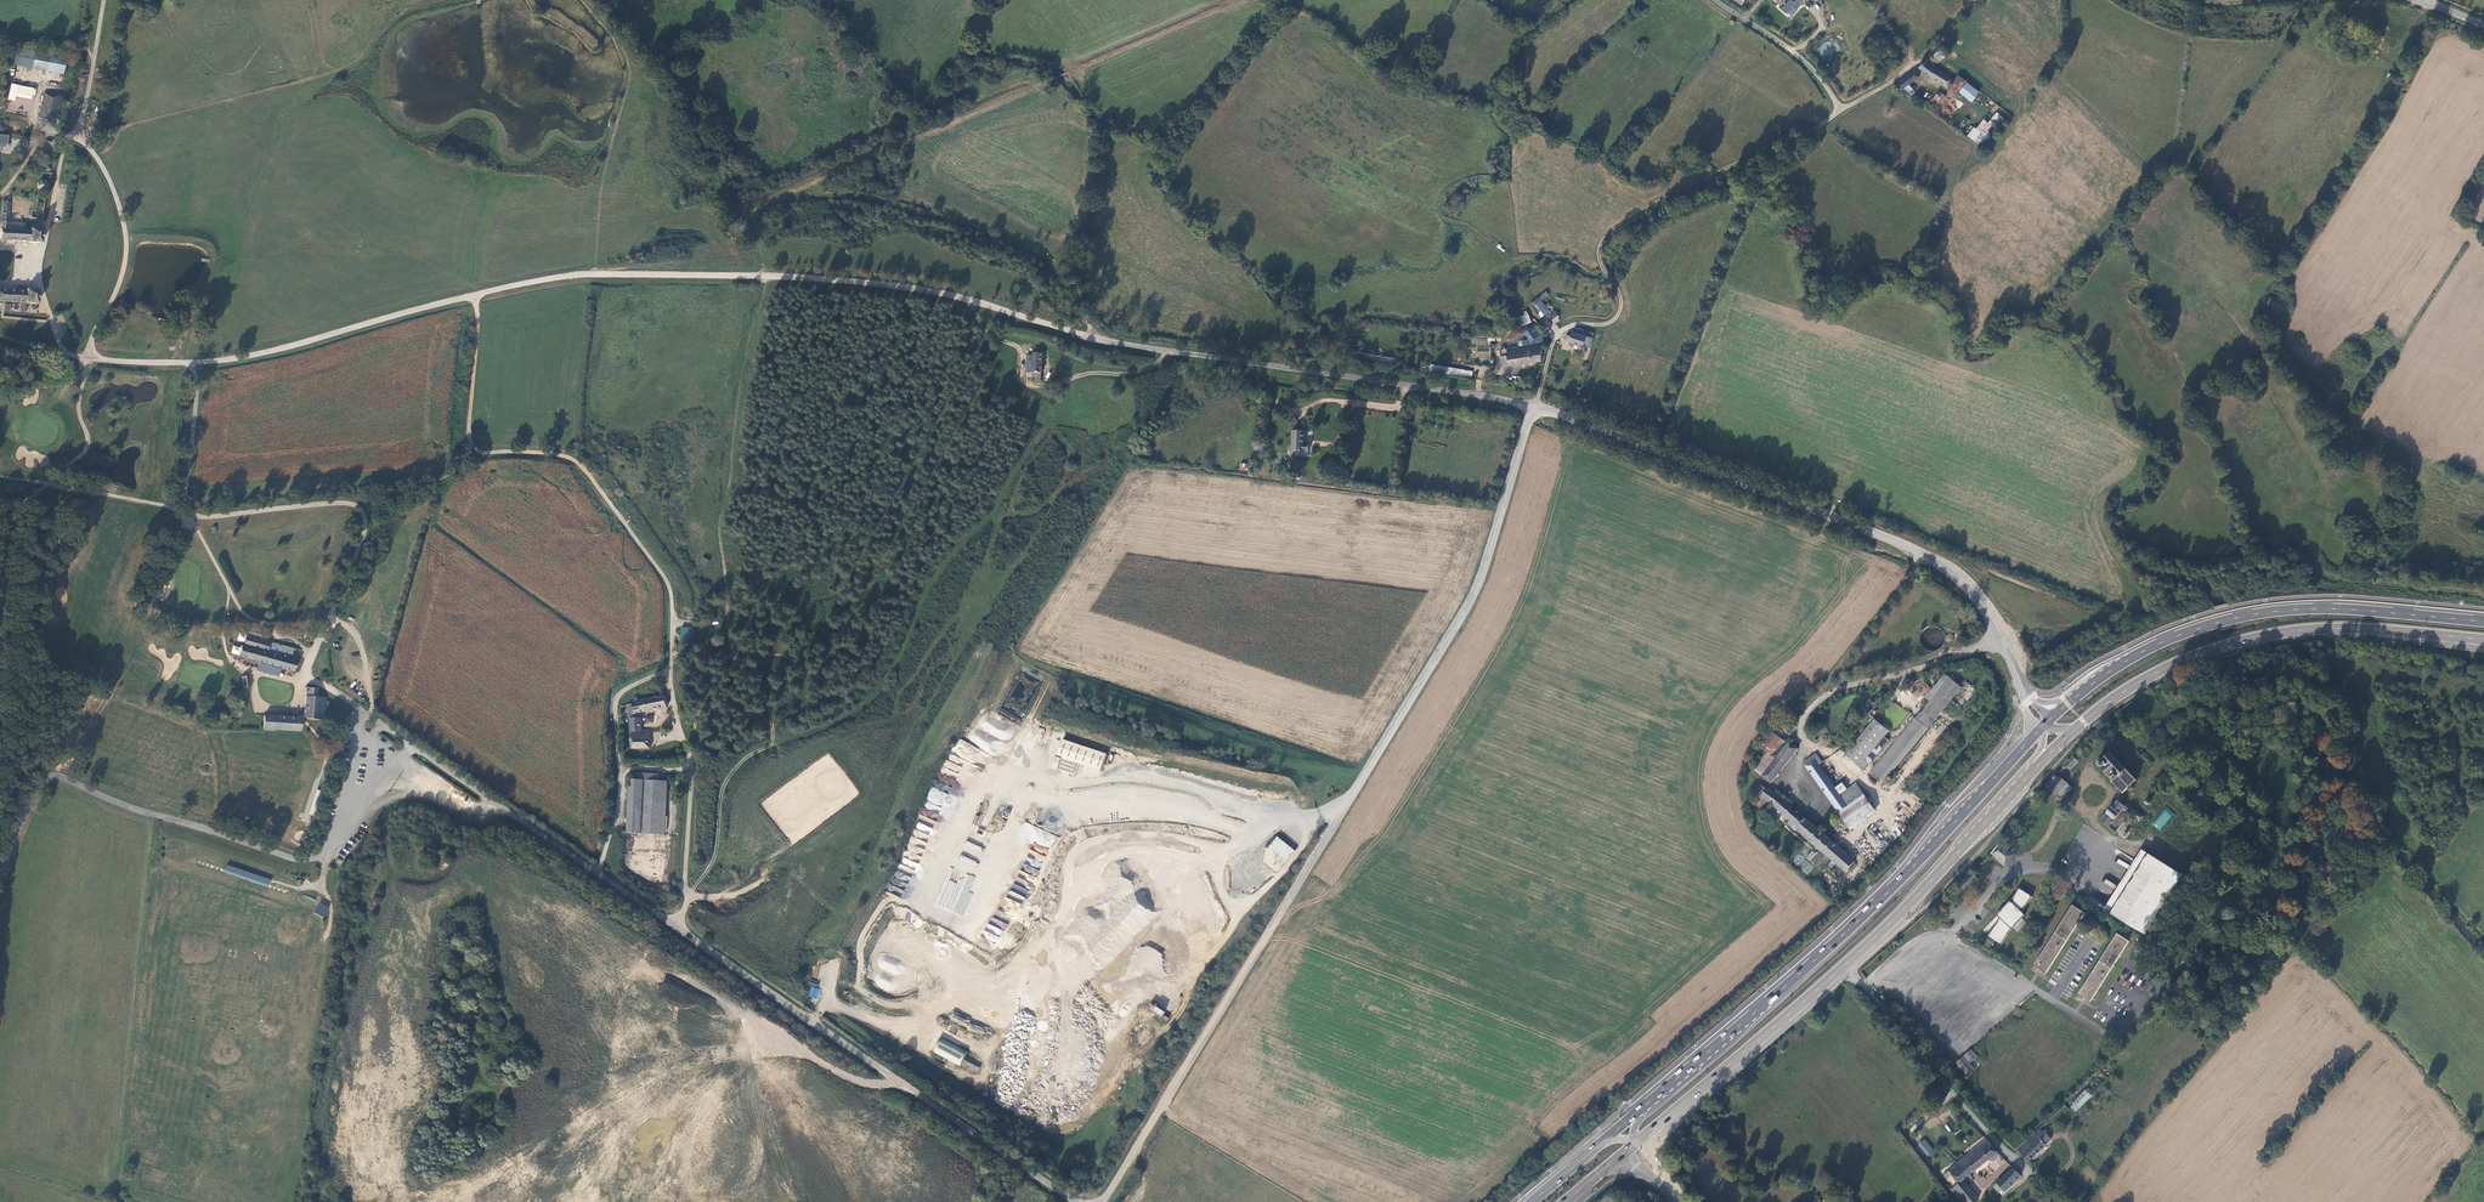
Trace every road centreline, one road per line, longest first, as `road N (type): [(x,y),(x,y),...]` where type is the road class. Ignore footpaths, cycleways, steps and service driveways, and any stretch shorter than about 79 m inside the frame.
road 1 (unclassified): [(1534,405),(1094,338),(974,300),(837,277),(543,279),(245,357),(189,363),(78,357),(0,334)]
road 2 (unclassified): [(1534,405),(1468,608),(1103,1201)]
road 3 (unclassified): [(0,877),(40,781),(49,777),(309,861),(327,854),(362,712),(597,875)]
road 4 (track): [(1094,338),(1052,265),(951,220),(877,199),(820,196),(750,214),(697,100),(612,0)]
road 5 (track): [(1534,405),(1563,329),(1602,326),(1619,312),(1619,291),(1600,258),(1604,238),(1729,166),(1789,148),(1915,65)]
road 6 (unclassified): [(597,875),(1074,1201)]
road 7 (track): [(477,294),(468,438),(482,452),(549,452),(580,464),(670,592),(679,732)]
road 8 (primary): [(2029,741),(1867,912),(1639,1111)]
road 9 (unclassified): [(2006,637),(1960,576),(1906,545),(1534,405)]
road 10 (primary): [(2483,621),(2334,608),(2240,617),(2146,649),(2065,705)]
road 11 (primary): [(2071,732),(2157,672),(2265,636),(2337,628),(2483,639)]
road 12 (track): [(105,0),(80,140),(110,183),(126,252),(78,357)]
road 13 (residential): [(1848,965),(1954,1096),(2043,1179)]
road 14 (primary): [(1634,1145),(1848,965)]
road 15 (primary): [(1848,965),(2037,768)]
road 16 (unclassified): [(2006,637),(1832,693),(1805,727)]
road 17 (unclassified): [(597,875),(625,775),(687,766),(679,732)]
road 18 (track): [(2318,545),(2314,572),(2329,579),(2483,597)]
road 19 (unclassified): [(1840,110),(1808,65),(1718,0)]
road 20 (track): [(2006,637),(2022,630),(2056,637),(2119,618),(2153,585)]

